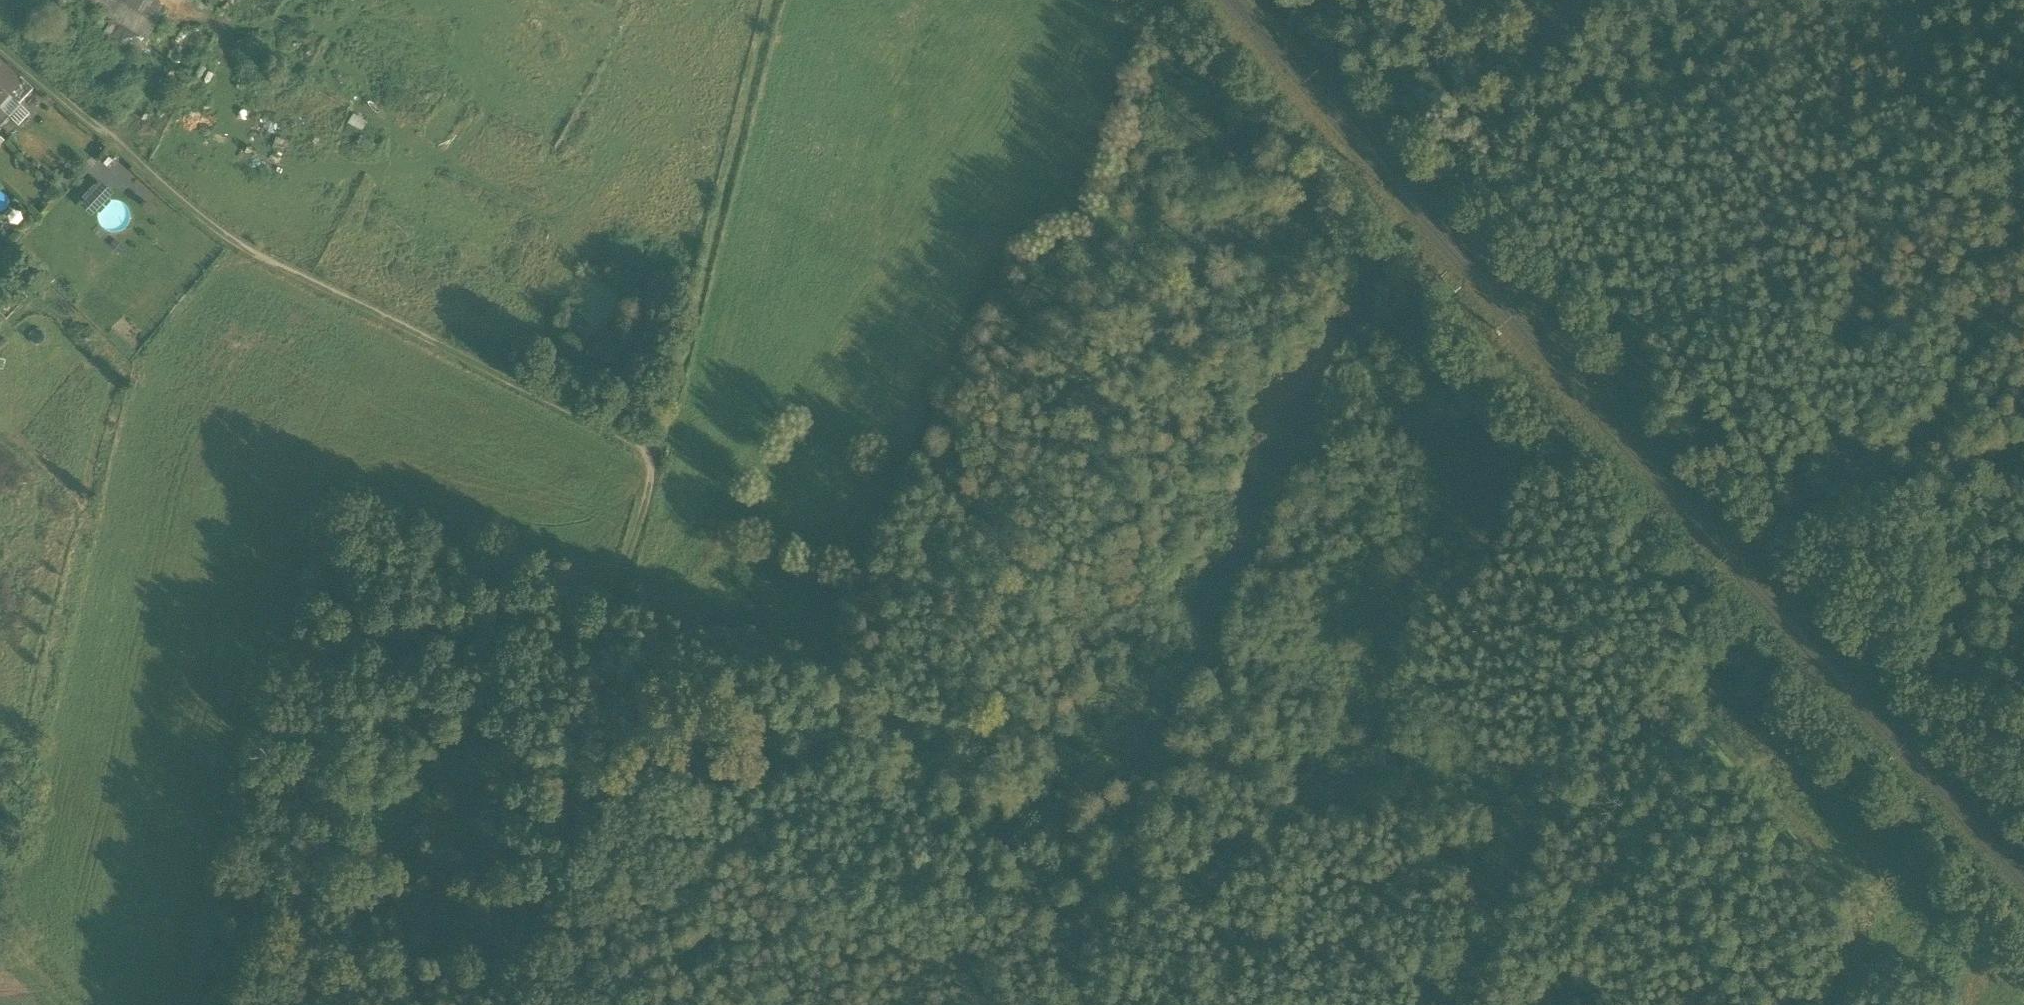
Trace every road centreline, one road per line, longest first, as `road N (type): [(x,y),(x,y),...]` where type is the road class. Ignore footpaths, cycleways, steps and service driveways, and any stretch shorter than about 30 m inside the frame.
road 1 (track): [(517,1004),(656,452),(242,248),(0,48)]

